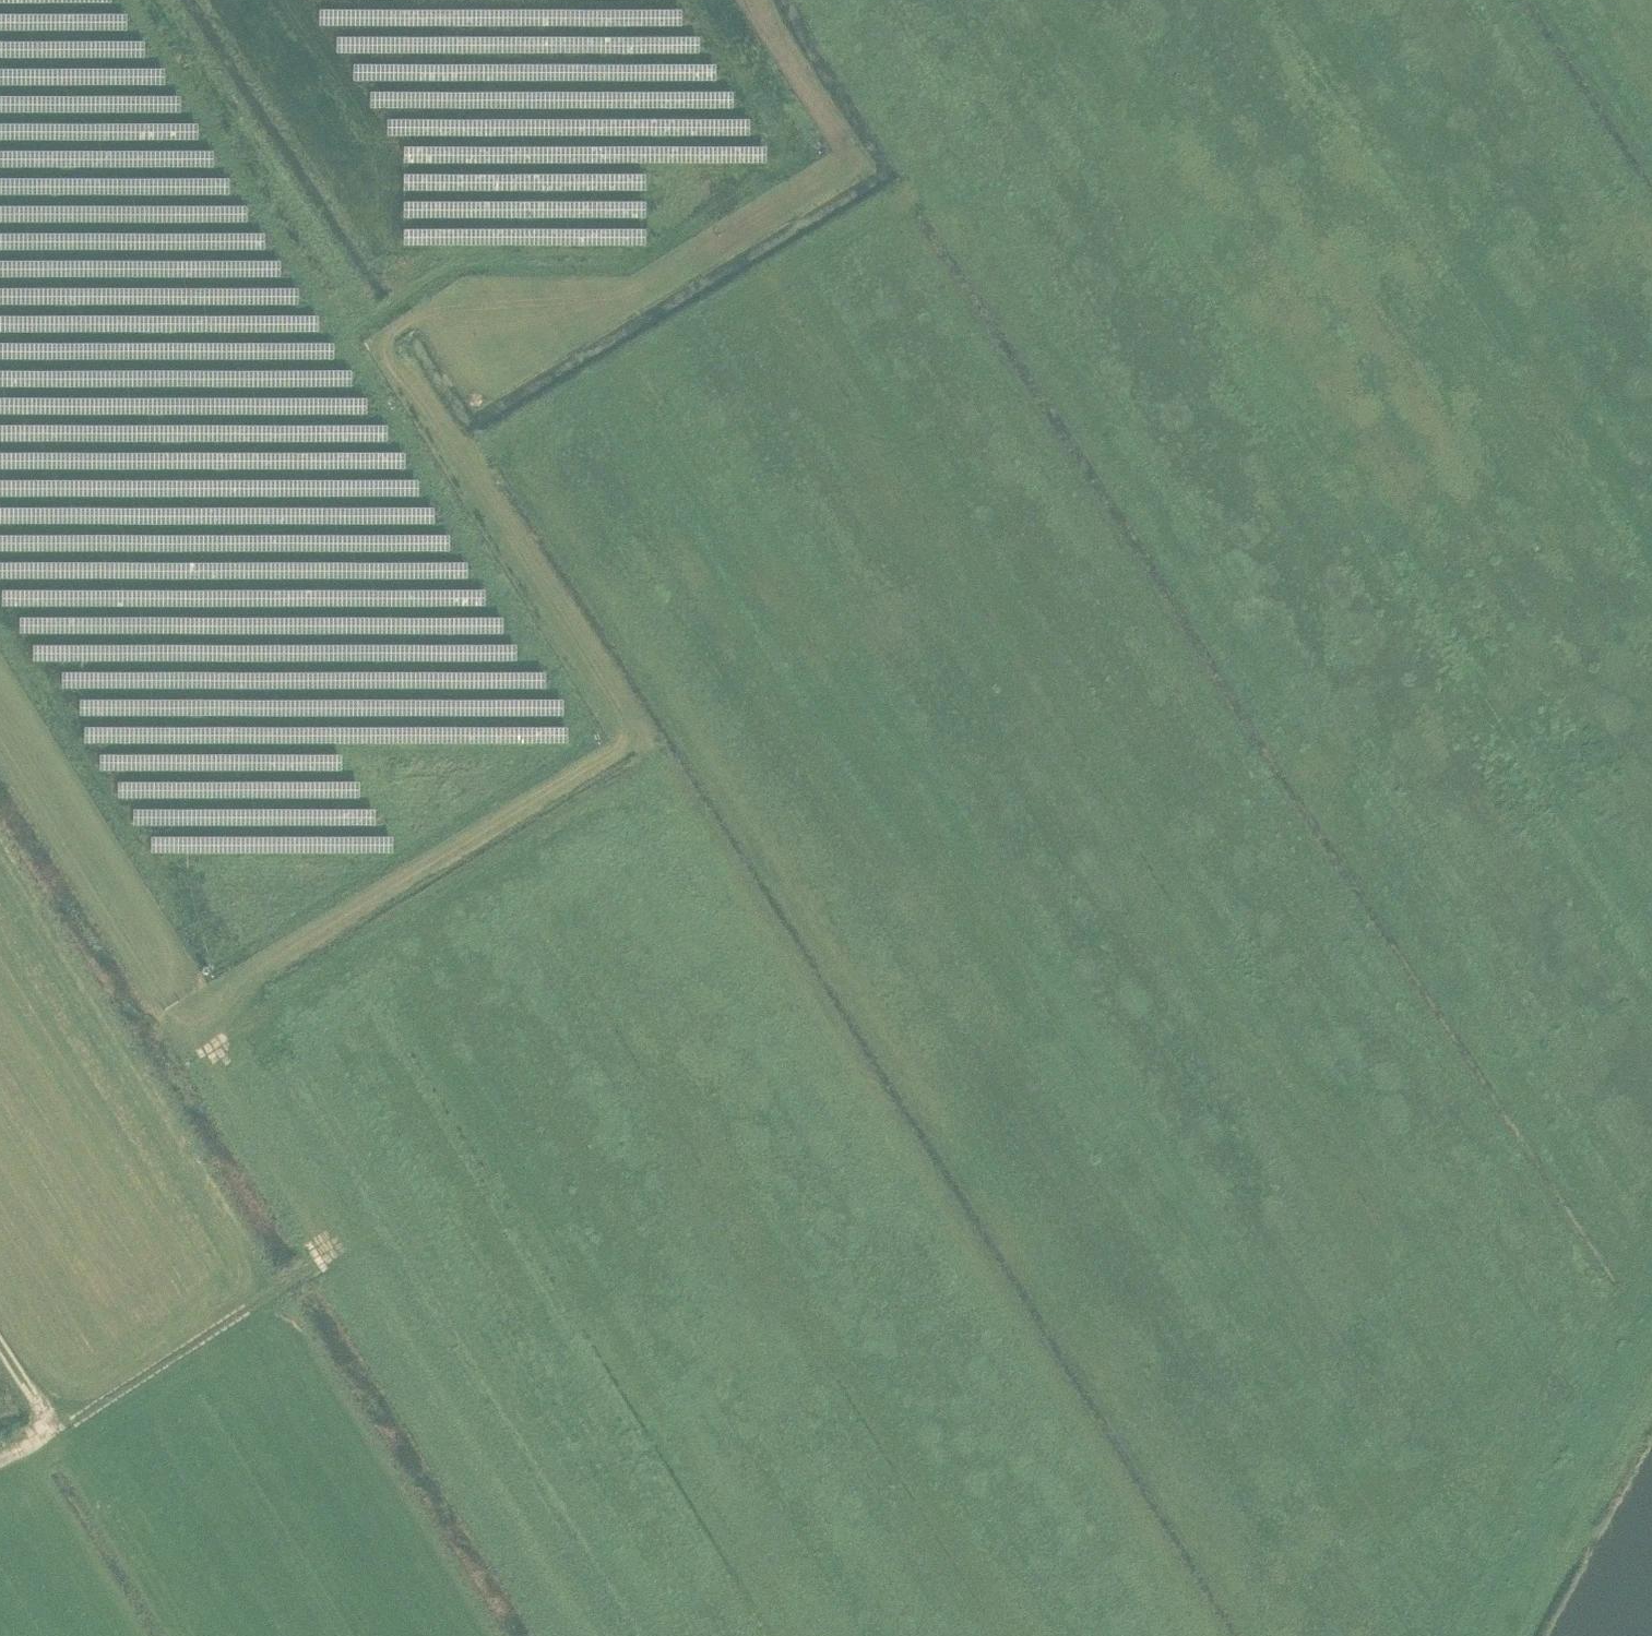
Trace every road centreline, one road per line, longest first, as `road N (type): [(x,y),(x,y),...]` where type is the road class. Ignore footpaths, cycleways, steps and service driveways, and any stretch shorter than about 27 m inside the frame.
road 1 (track): [(0,1348),(48,1425),(0,1455)]

